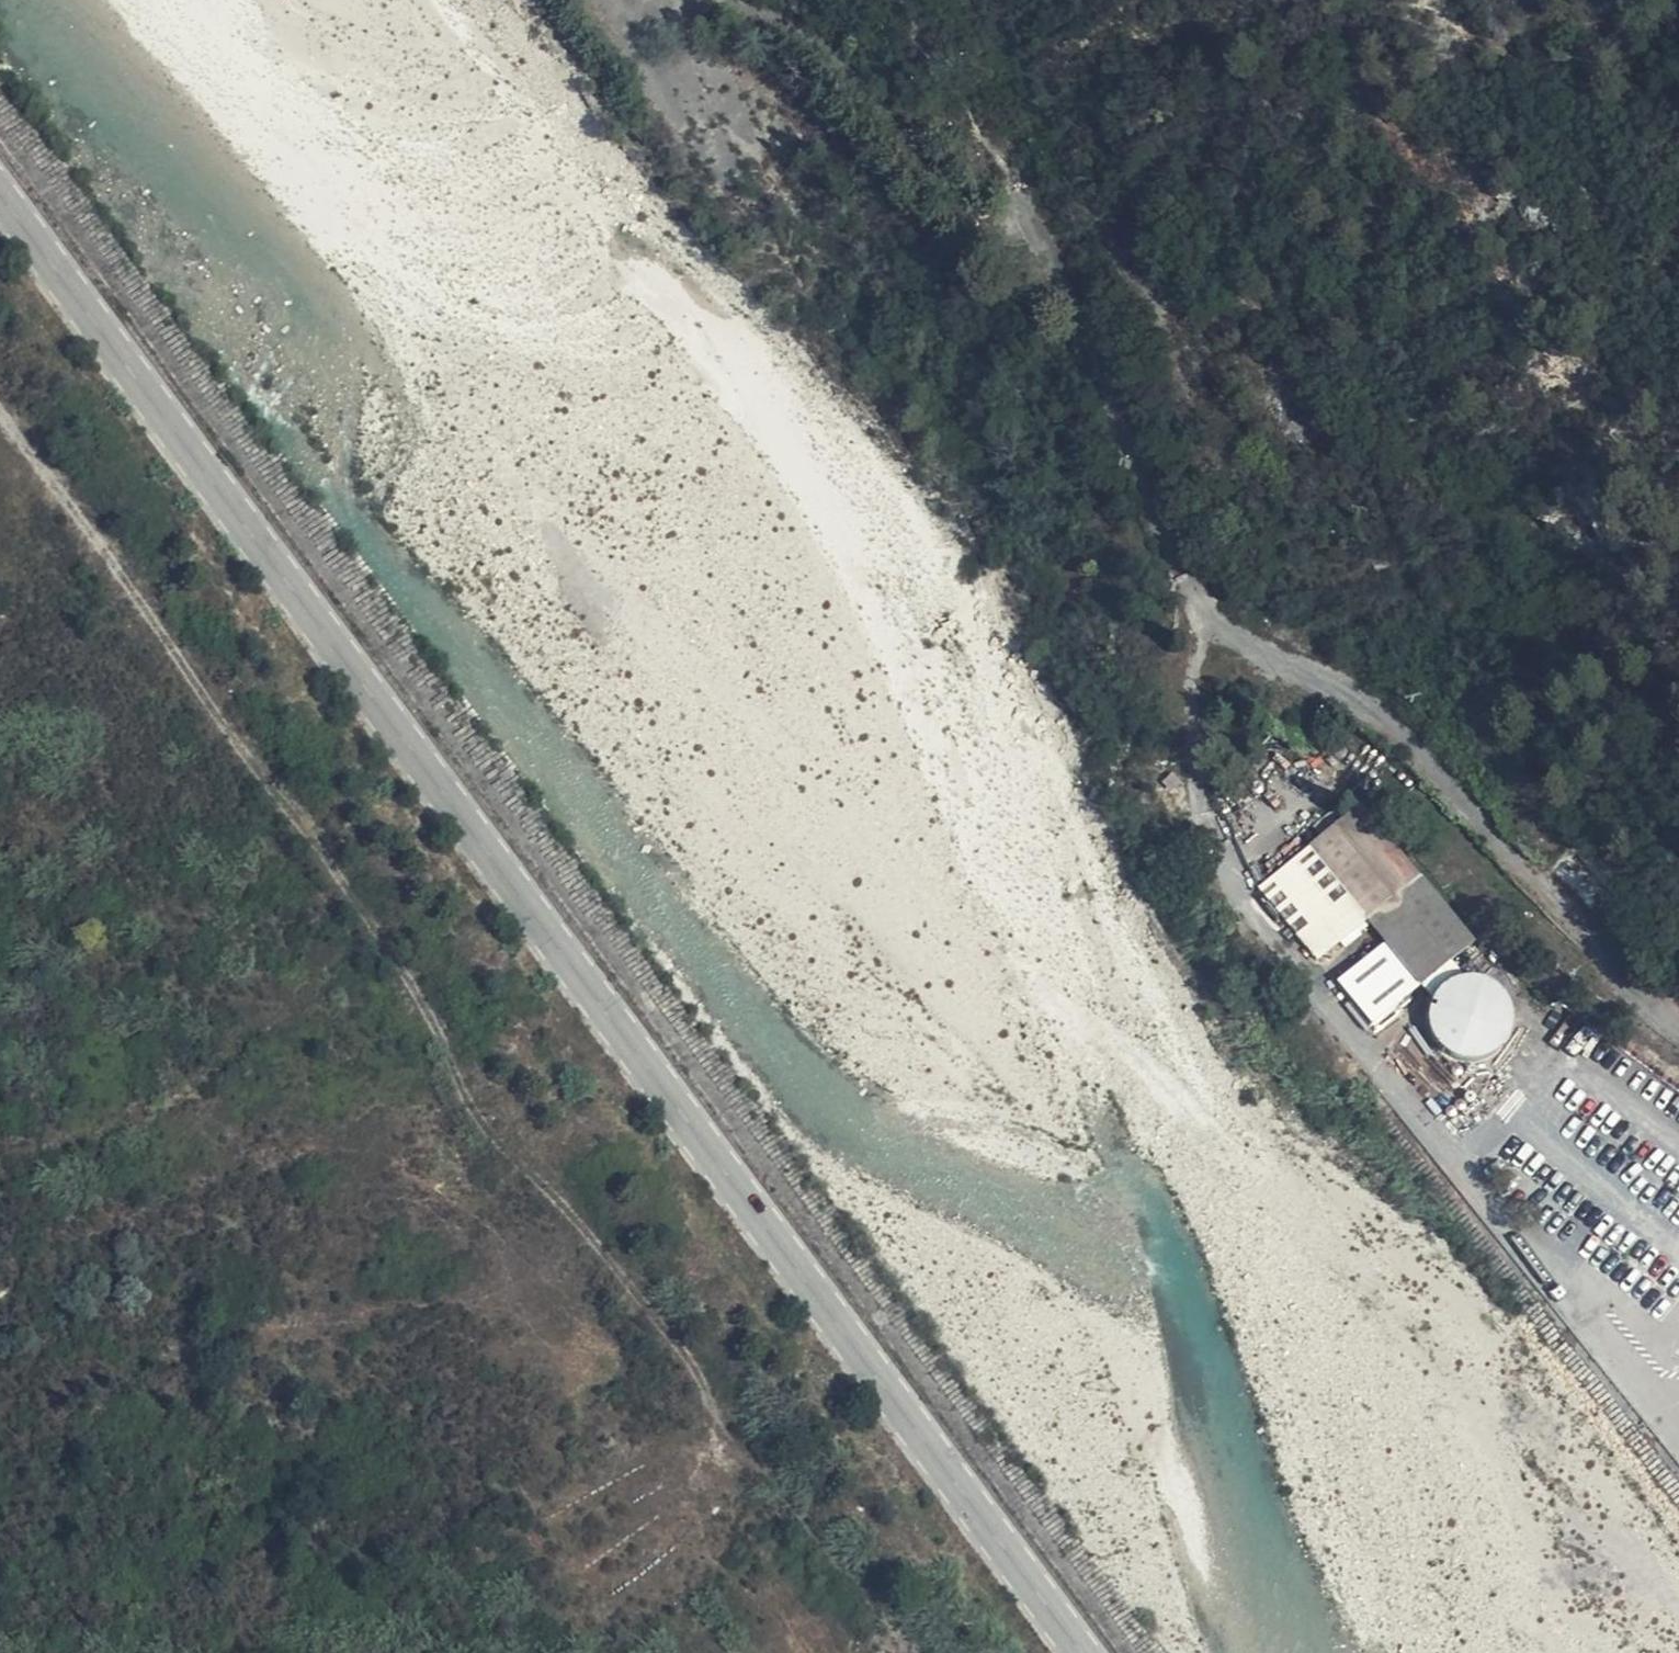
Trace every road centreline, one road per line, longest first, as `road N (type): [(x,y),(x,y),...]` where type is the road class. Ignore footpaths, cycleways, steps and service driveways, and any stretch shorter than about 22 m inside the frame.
road 1 (tertiary): [(1089,1652),(0,192)]

